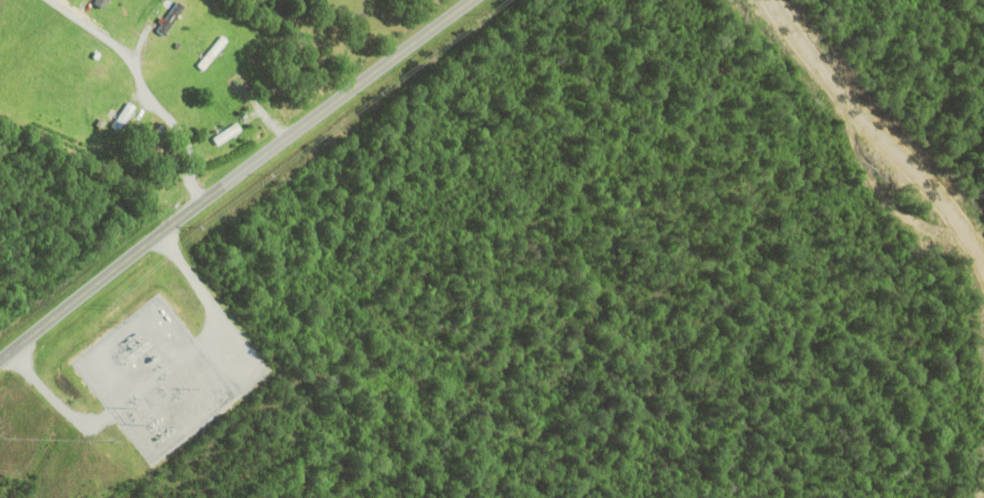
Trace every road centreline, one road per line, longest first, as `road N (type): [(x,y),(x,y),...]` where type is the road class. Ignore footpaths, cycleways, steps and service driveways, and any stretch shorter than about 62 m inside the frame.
road 1 (tertiary): [(0,361),(475,0)]
road 2 (track): [(983,259),(975,240),(836,141),(735,0)]

